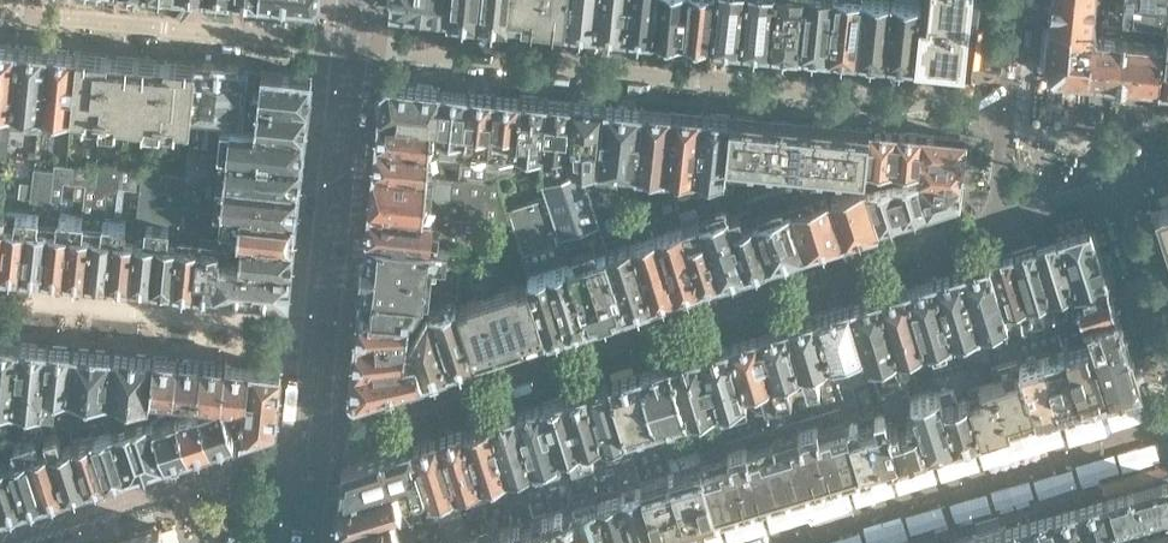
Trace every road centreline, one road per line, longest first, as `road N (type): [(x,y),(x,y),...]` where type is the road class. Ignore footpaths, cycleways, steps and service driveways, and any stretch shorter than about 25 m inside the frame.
road 1 (residential): [(1004,220),(307,447)]
road 2 (residential): [(348,47),(1004,109)]
road 3 (residential): [(307,447),(348,47)]
road 4 (residential): [(792,542),(1167,432)]
road 5 (residential): [(0,13),(348,47)]
road 6 (residential): [(307,447),(0,542)]
road 7 (residential): [(262,331),(0,301)]
road 8 (residential): [(1004,220),(1167,166)]

